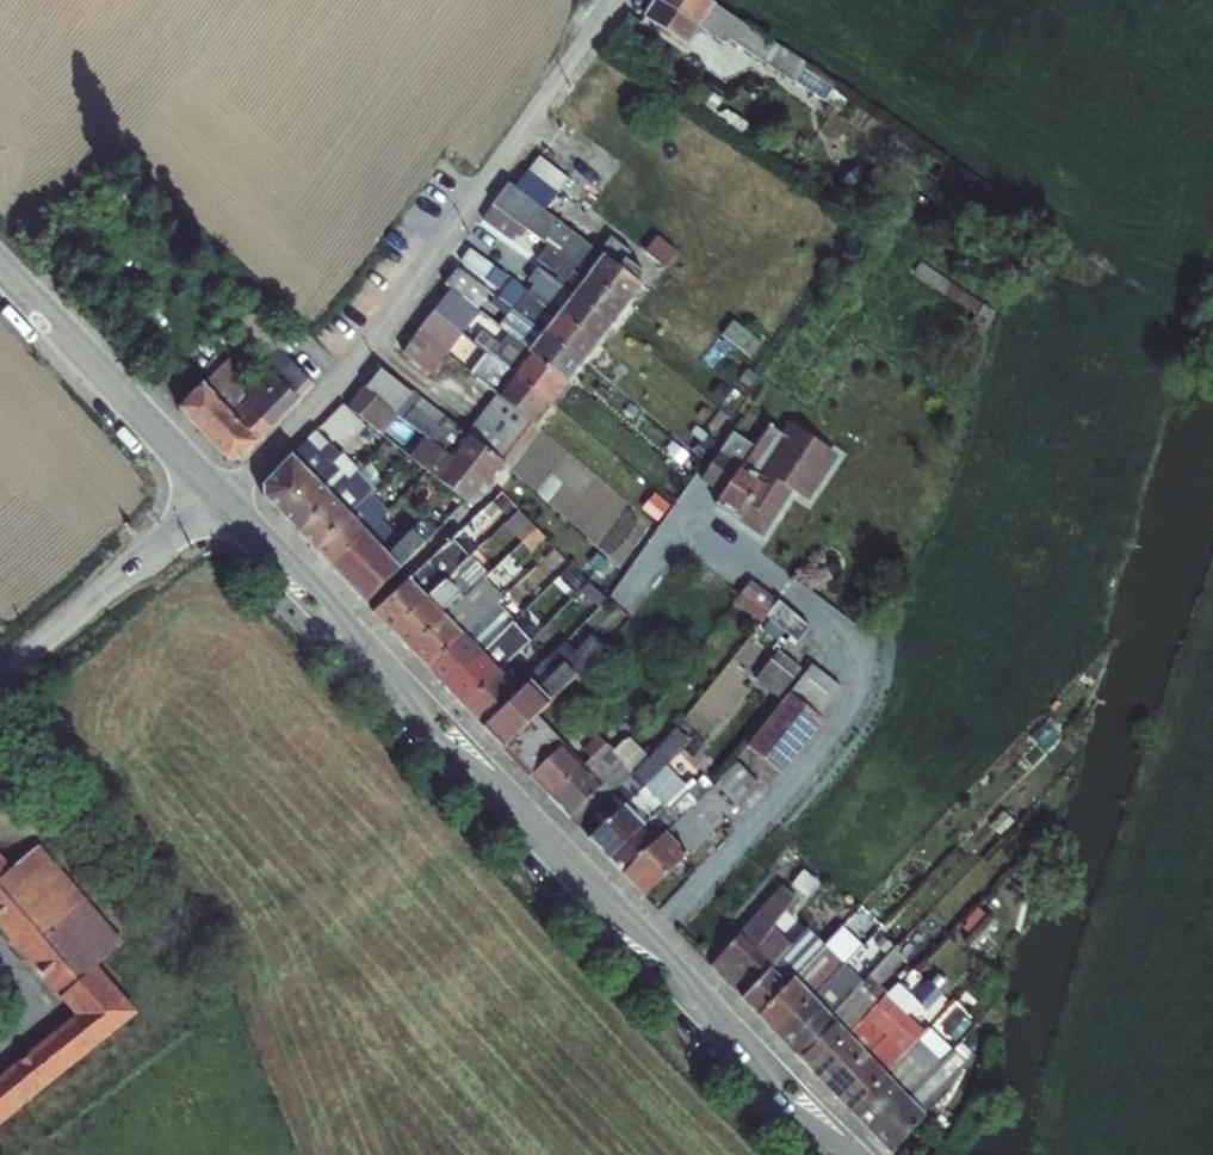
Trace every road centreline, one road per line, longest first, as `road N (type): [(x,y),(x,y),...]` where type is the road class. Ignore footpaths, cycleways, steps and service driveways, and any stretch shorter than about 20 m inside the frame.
road 1 (tertiary): [(851,1154),(216,497)]
road 2 (unclassified): [(216,497),(293,429),(377,332),(609,0)]
road 3 (tertiary): [(216,497),(0,272)]
road 4 (unclassified): [(0,686),(216,497)]

